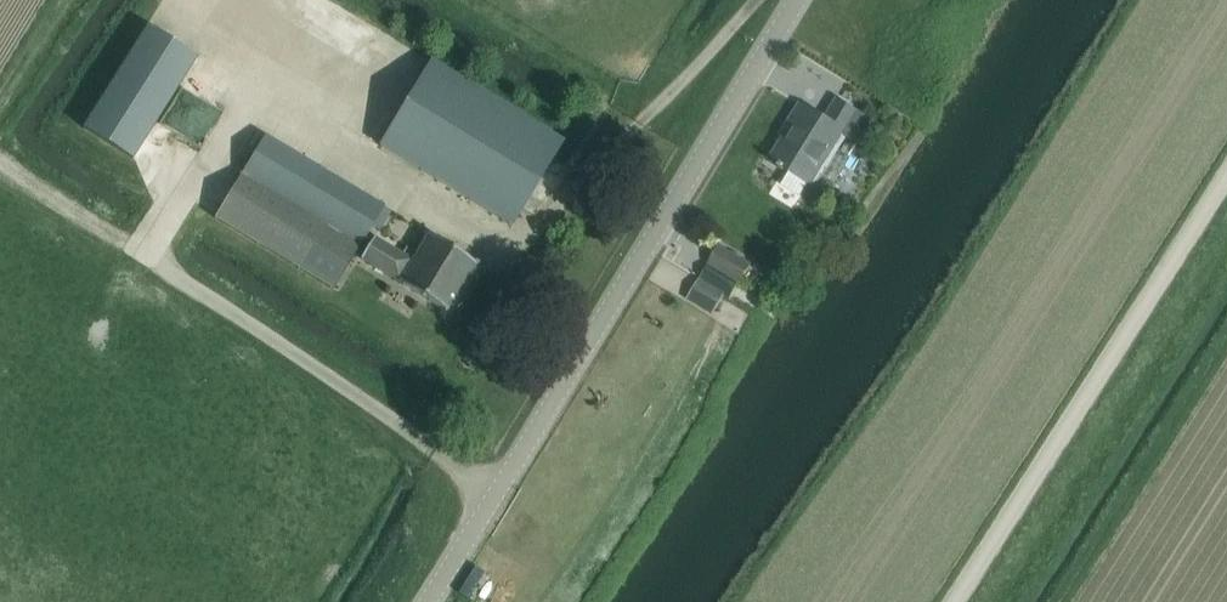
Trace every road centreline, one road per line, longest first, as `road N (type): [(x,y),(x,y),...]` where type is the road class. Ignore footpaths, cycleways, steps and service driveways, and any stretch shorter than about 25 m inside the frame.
road 1 (tertiary): [(428,601),(797,0)]
road 2 (unclassified): [(954,601),(1226,177)]
road 3 (track): [(151,259),(0,169)]
road 4 (track): [(0,105),(66,0)]

